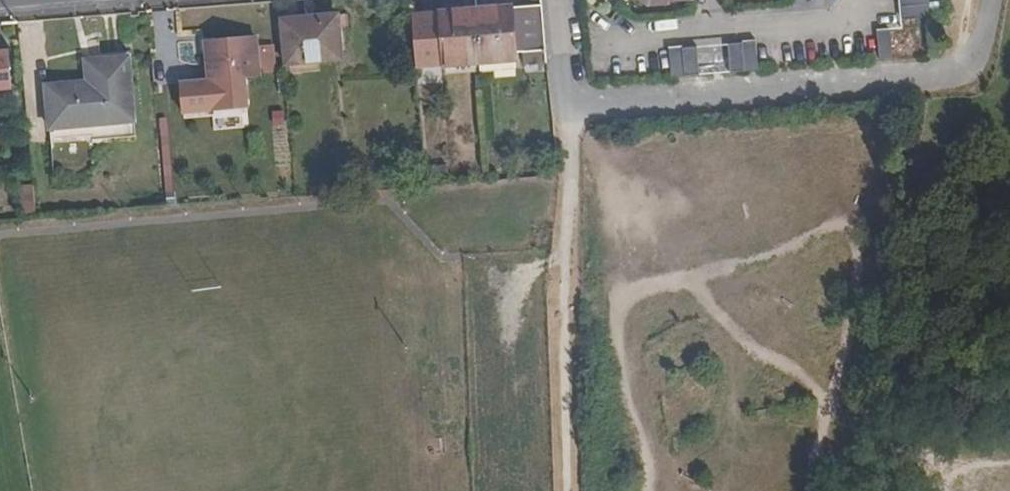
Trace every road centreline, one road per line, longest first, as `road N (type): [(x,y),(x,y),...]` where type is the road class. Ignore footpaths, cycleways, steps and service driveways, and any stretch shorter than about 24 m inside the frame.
road 1 (residential): [(562,0),(574,106),(946,79),(981,52),(990,0)]
road 2 (track): [(568,490),(566,211),(574,106)]
road 3 (track): [(817,418),(849,274),(841,229),(823,227),(782,249),(682,277)]
road 4 (track): [(682,277),(623,295),(607,328),(637,490)]
road 5 (track): [(682,277),(735,339),(794,374),(817,418)]
road 6 (residential): [(851,0),(841,21),(709,29)]

